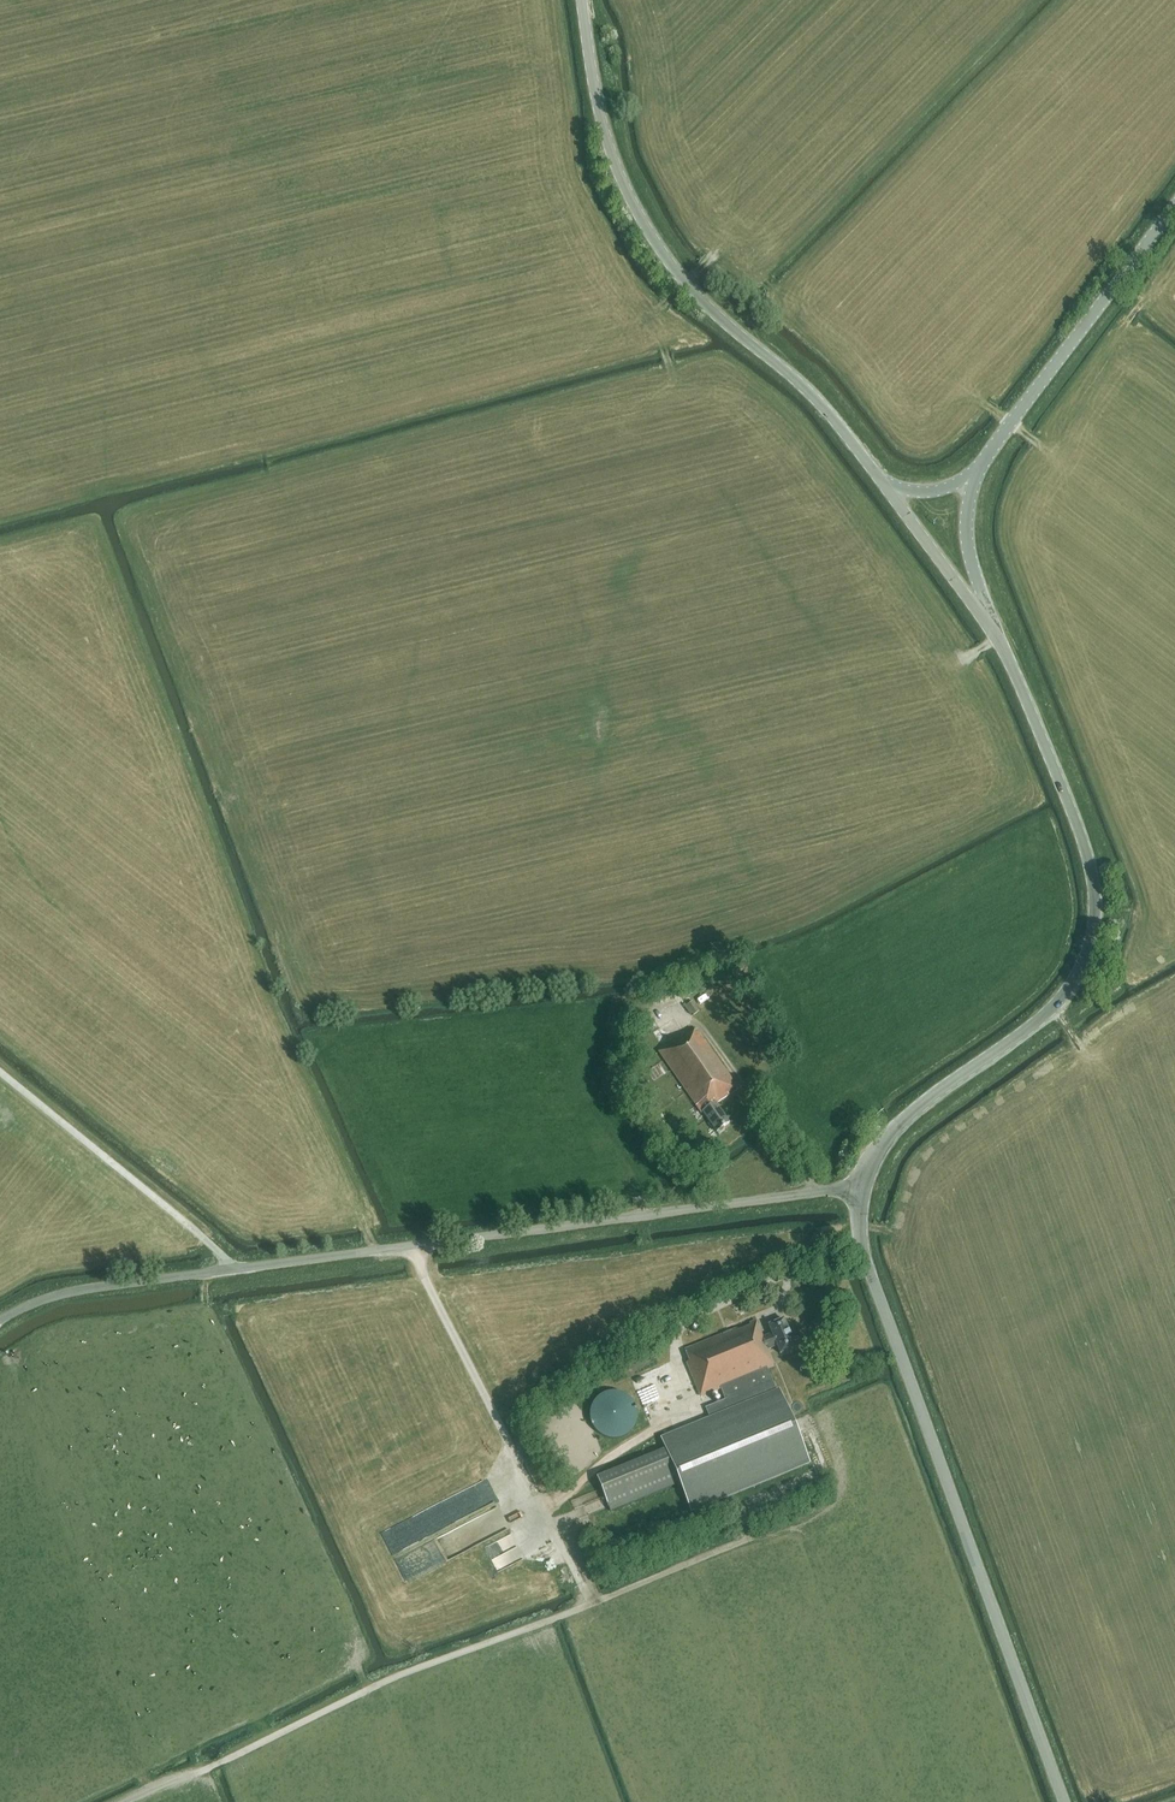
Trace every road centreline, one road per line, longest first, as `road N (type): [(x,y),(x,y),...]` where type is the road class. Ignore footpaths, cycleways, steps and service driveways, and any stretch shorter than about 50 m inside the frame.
road 1 (tertiary): [(0,1321),(50,1298),(108,1286),(861,1190)]
road 2 (tertiary): [(861,1190),(873,1157),(914,1109),(1057,1004),(1093,937),(1095,894),(1082,838),(997,637)]
road 3 (tertiary): [(1065,1801),(867,1264),(861,1190)]
road 4 (tertiary): [(885,485),(813,395),(708,308),(652,238),(611,150),(582,0)]
road 5 (tertiary): [(976,476),(1174,208)]
road 6 (tertiary): [(997,637),(885,485)]
road 7 (tertiary): [(997,637),(968,548),(976,476)]

